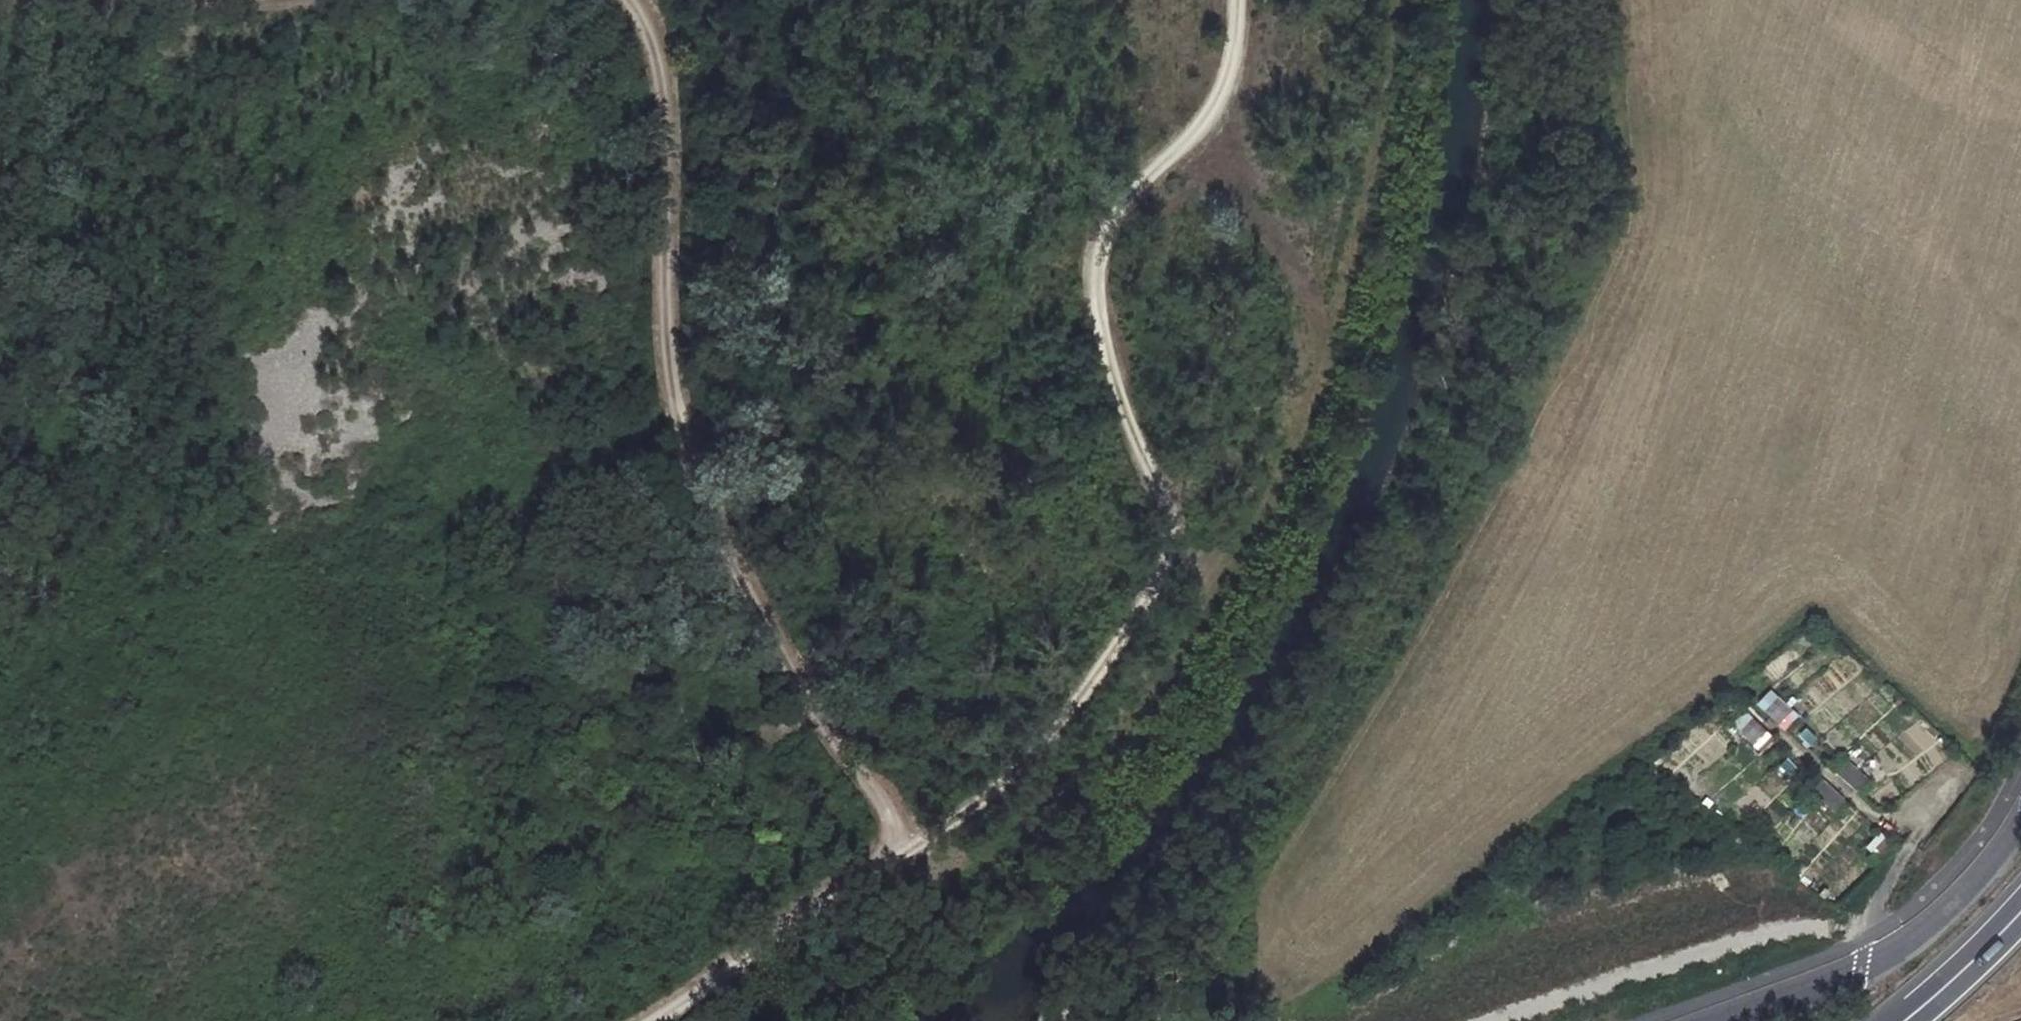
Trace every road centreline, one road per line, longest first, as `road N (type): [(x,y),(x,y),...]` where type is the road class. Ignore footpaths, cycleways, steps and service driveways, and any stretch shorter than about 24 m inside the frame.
road 1 (track): [(1237,0),(1223,101),(1109,218),(1097,268),(1106,353),(1167,505),(1168,571),(1036,753),(906,854),(645,1020)]
road 2 (track): [(906,854),(703,493),(668,330),(666,44),(639,0)]
road 3 (unclassified): [(1717,1020),(1861,967),(1907,938),(1966,888),(2020,815)]
road 4 (track): [(1947,786),(1875,907),(1861,967)]
road 5 (motorway): [(2020,911),(1909,1020)]

